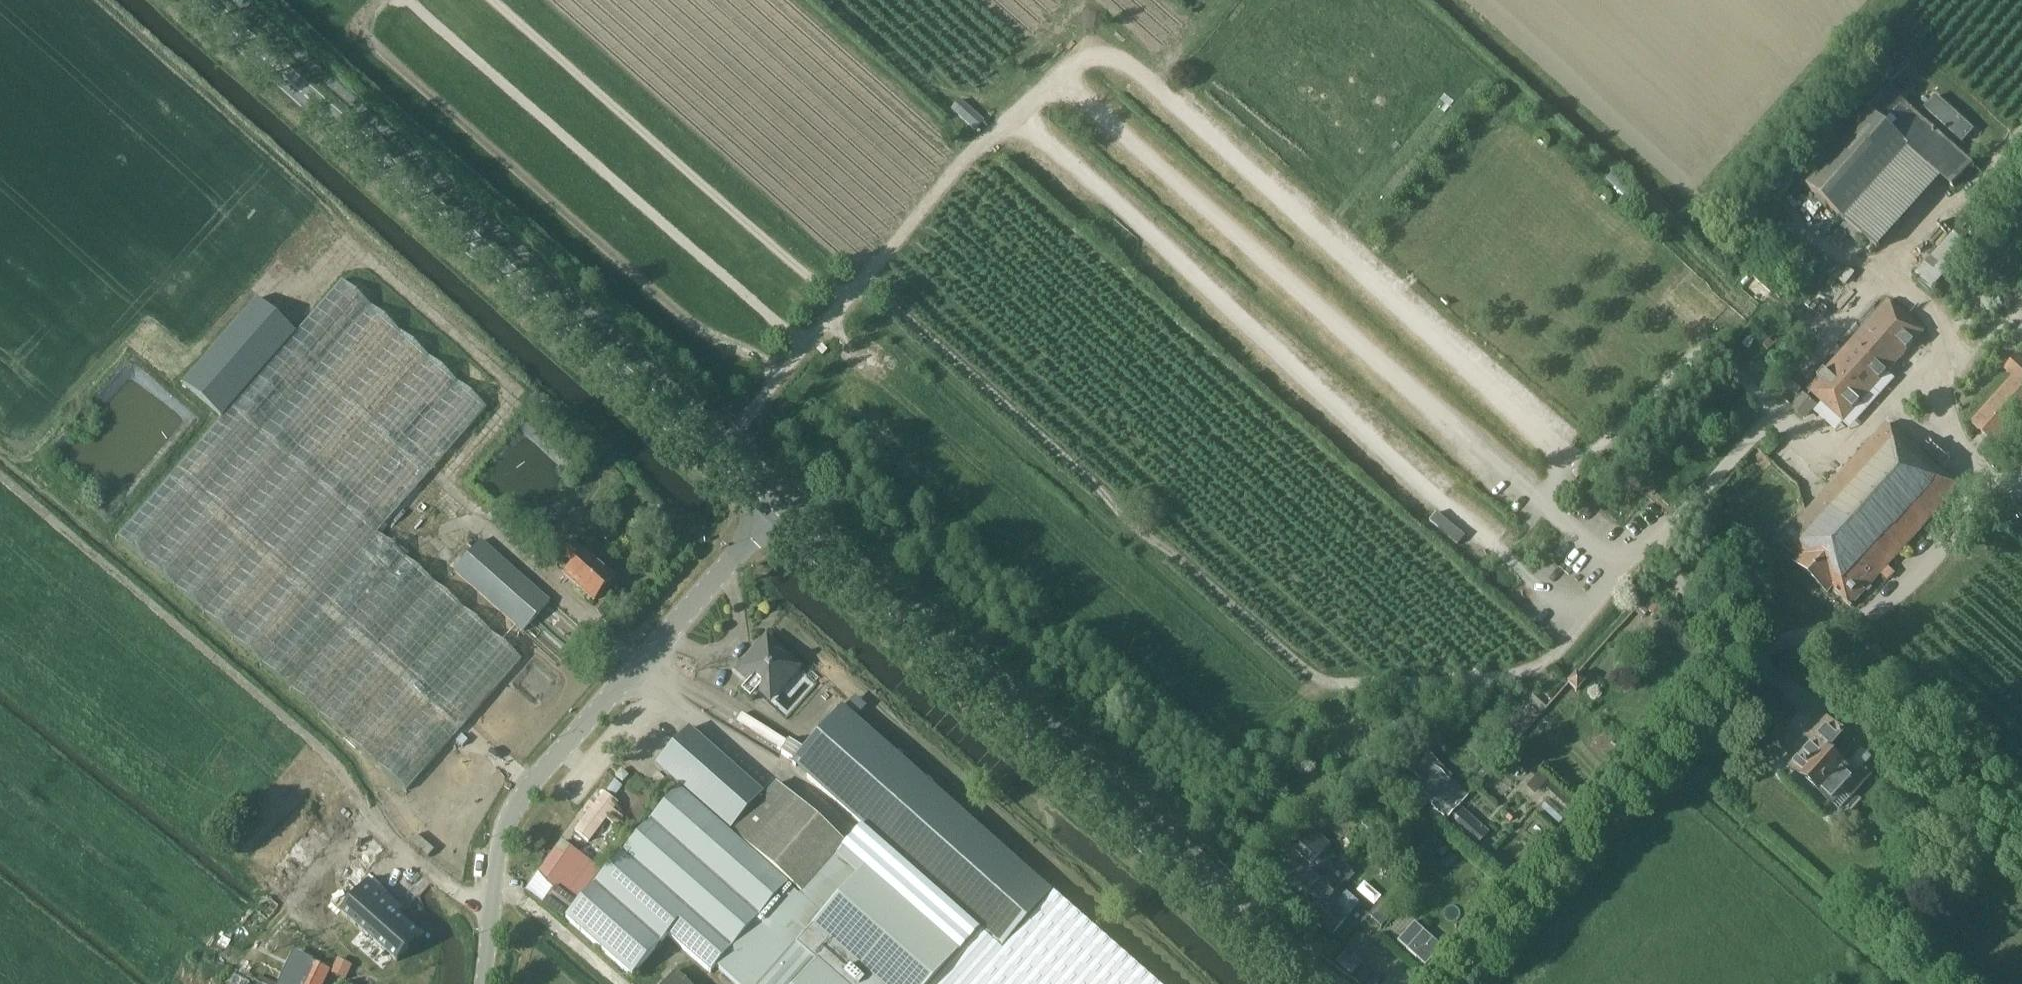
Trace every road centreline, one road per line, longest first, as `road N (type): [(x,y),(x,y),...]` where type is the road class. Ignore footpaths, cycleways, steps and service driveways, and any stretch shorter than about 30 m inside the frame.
road 1 (track): [(865,281),(1315,678),(1342,686),(1525,672),(1548,663),(2021,130)]
road 2 (track): [(865,281),(970,153),(1056,75),(1087,57),(1116,56),(1543,432),(1561,469),(1545,503),(1627,570)]
road 3 (secondary): [(776,514),(200,0)]
road 4 (track): [(1018,117),(1394,458),(1587,620)]
road 5 (secondary): [(1306,983),(776,514)]
road 6 (track): [(1056,75),(1545,503)]
road 7 (track): [(1891,271),(1962,332),(1847,444),(1809,443),(1743,388),(1725,356),(1695,348),(1594,460),(1561,469)]
road 8 (track): [(781,377),(700,329),(379,52),(369,24),(383,0)]
road 9 (unclassified): [(484,983),(505,829),(525,796),(776,514)]
road 10 (track): [(409,0),(806,348)]
road 11 (track): [(493,0),(820,284),(849,299)]
road 12 (track): [(711,456),(865,281)]
road 13 (track): [(2021,779),(1854,621)]
road 14 (track): [(1018,117),(993,99),(942,97),(831,0)]
road 15 (track): [(1854,621),(1925,569),(1985,481)]
road 16 (track): [(370,833),(492,912)]
road 17 (track): [(1890,406),(1985,481)]

